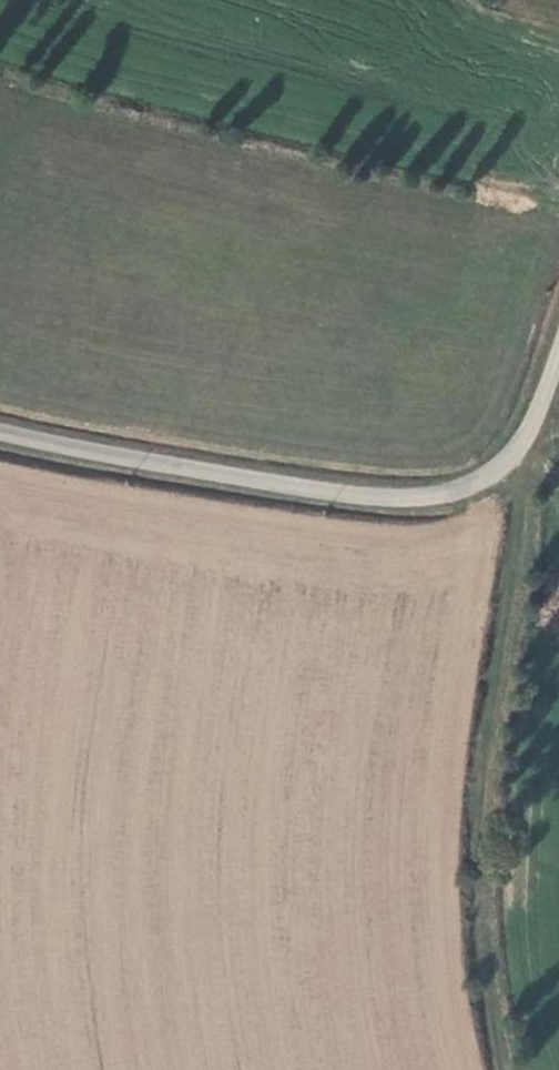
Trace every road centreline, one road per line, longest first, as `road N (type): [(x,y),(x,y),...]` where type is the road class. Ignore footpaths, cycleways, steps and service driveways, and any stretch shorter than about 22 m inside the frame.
road 1 (unclassified): [(558,353),(520,451),(456,500),(418,505),(181,473),(0,438)]

